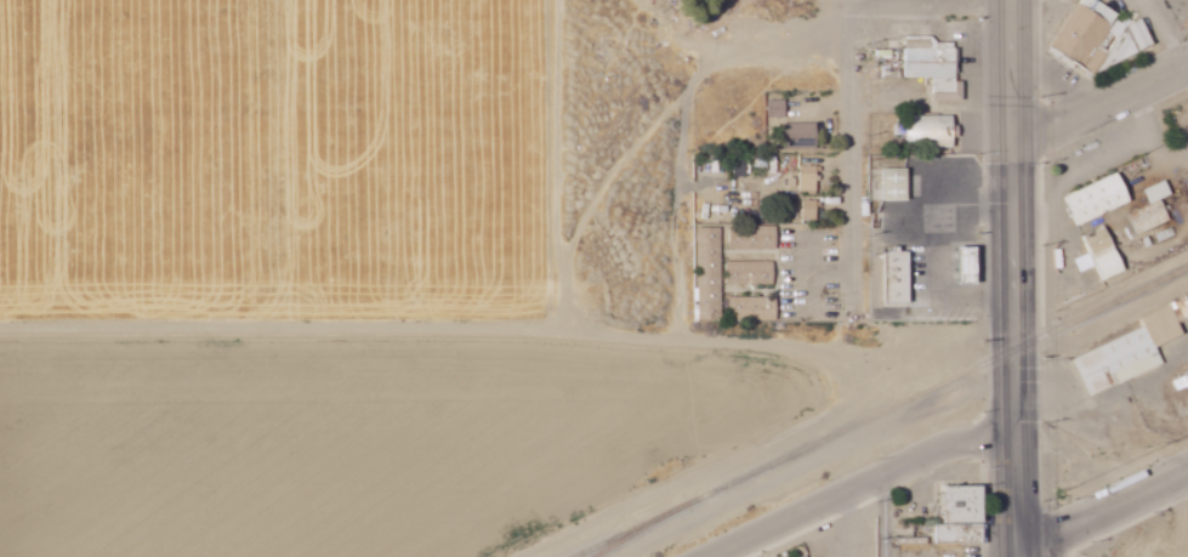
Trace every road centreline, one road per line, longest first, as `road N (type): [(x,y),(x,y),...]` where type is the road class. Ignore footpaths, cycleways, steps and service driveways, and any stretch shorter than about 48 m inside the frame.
road 1 (primary): [(1017,556),(1010,0)]
road 2 (residential): [(730,556),(966,447),(1016,444)]
road 3 (residential): [(843,307),(837,0)]
road 4 (residential): [(1012,142),(1187,60)]
road 5 (residential): [(1025,556),(1187,476)]
road 6 (residential): [(837,91),(863,100),(1011,102)]

